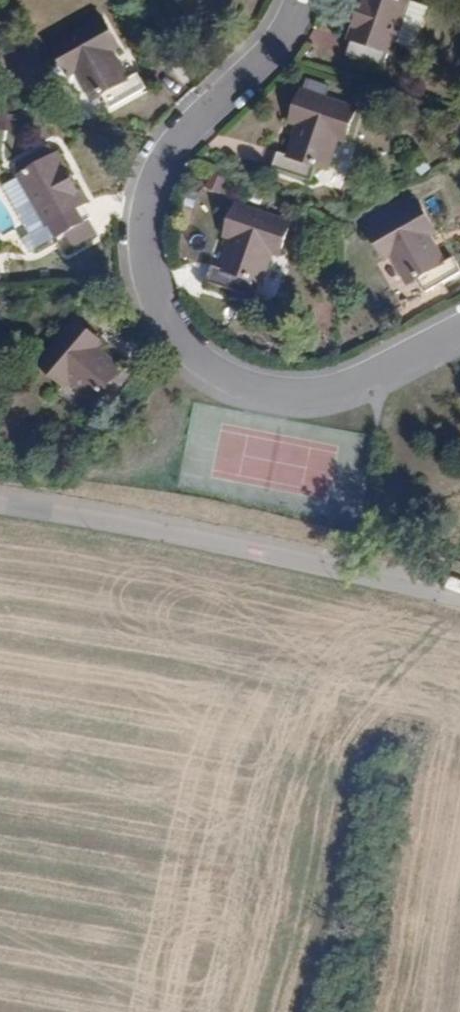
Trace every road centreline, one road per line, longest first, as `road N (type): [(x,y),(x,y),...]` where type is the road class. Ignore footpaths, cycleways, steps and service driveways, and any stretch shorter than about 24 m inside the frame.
road 1 (residential): [(459,335),(358,390),(302,397),(238,388),(169,332),(139,228),(150,190),(163,154),(261,58),(298,0)]
road 2 (residential): [(459,596),(0,506)]

